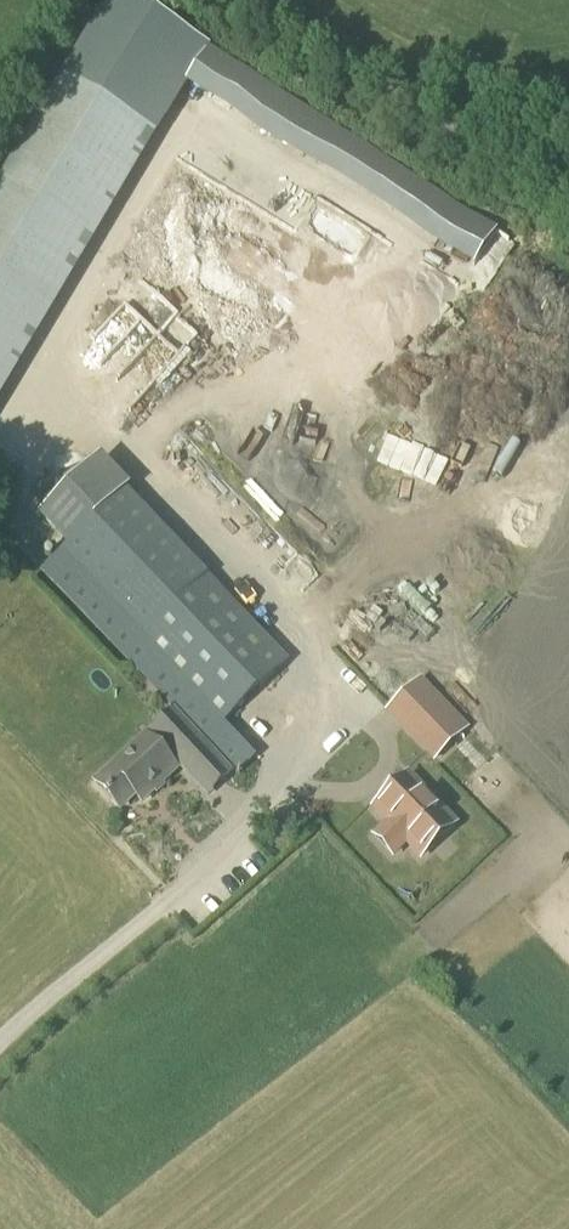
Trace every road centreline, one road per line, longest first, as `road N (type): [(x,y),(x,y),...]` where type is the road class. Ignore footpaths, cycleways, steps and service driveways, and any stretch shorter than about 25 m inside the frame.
road 1 (unclassified): [(0,1050),(336,732)]

